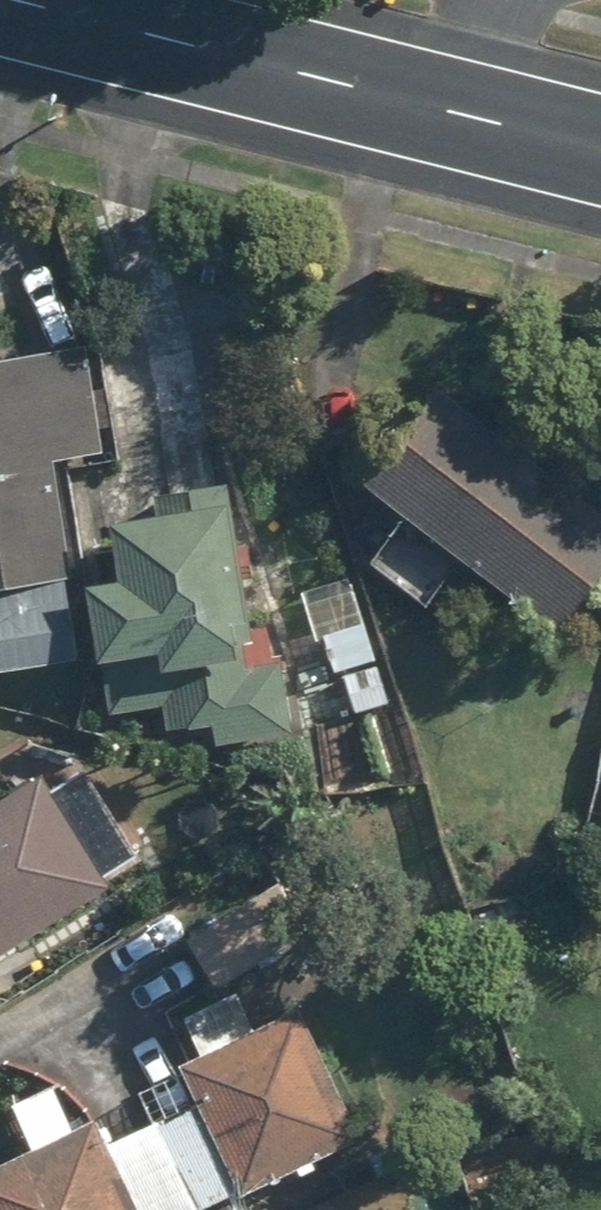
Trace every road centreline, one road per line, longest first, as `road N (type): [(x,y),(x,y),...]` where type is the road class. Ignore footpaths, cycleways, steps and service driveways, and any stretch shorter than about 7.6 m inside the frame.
road 1 (tertiary): [(600,148),(214,49)]
road 2 (secondary): [(214,49),(468,0)]
road 3 (tertiary): [(214,49),(19,0)]

